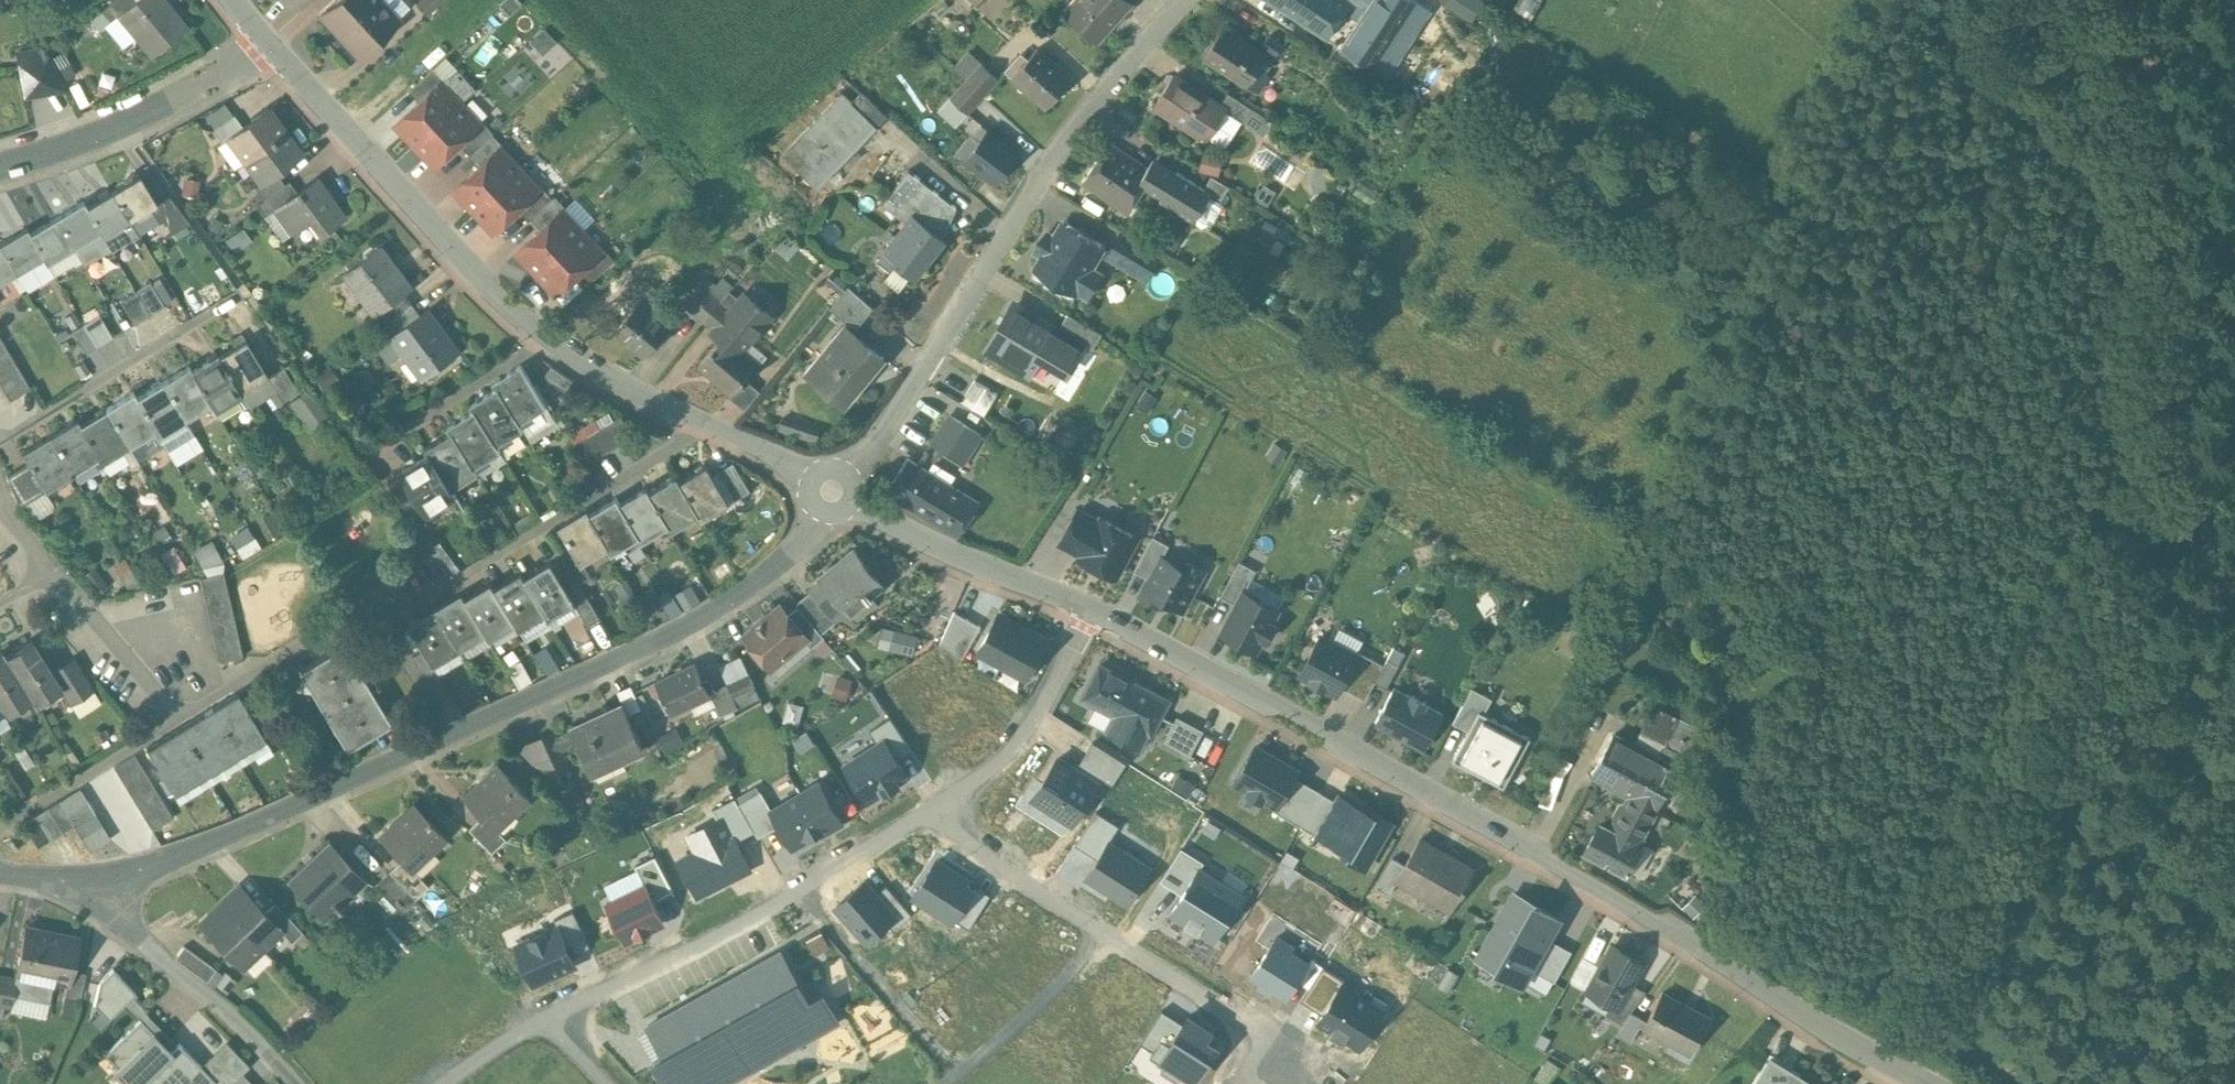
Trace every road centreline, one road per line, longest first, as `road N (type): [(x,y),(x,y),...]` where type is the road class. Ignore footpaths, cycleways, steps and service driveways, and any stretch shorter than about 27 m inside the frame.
road 1 (residential): [(1092,607),(1364,752),(1932,1083)]
road 2 (residential): [(1188,0),(1105,94),(881,440),(839,488)]
road 3 (residential): [(839,488),(784,562),(746,595),(462,733)]
road 4 (residential): [(932,813),(1100,940),(1266,1038),(1241,1081)]
road 5 (residential): [(932,813),(799,894),(548,1020)]
road 6 (residential): [(258,50),(545,330)]
road 7 (residential): [(462,733),(194,856),(98,884)]
road 8 (residential): [(378,601),(567,508),(673,448),(707,419)]
road 9 (residential): [(0,439),(249,283)]
road 10 (residential): [(258,50),(112,127),(0,161)]
road 11 (residential): [(839,488),(1092,607)]
road 12 (residential): [(98,884),(130,938),(211,1001),(290,1083)]
road 13 (residential): [(1092,607),(1008,756),(932,813)]
road 14 (residential): [(177,719),(378,601)]
road 15 (residential): [(0,833),(177,719)]
road 16 (residential): [(545,330),(377,455)]
road 17 (residential): [(177,719),(41,574)]
road 18 (residential): [(545,330),(707,419)]
road 19 (residential): [(378,601),(462,733)]
road 20 (residential): [(707,419),(839,488)]
road 21 (residential): [(548,1020),(438,1083)]

